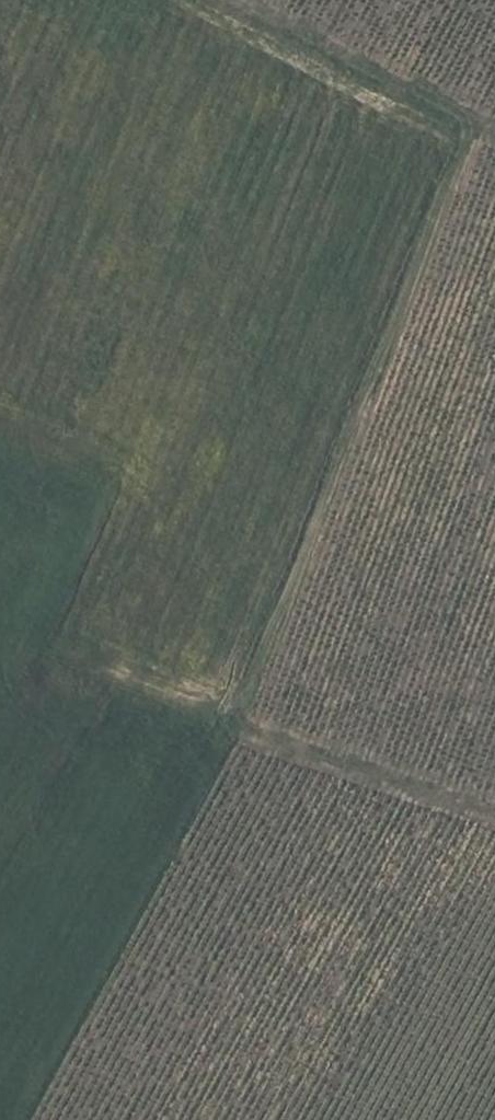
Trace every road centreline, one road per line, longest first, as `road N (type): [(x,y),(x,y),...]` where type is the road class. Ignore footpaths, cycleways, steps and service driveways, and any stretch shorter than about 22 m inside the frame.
road 1 (track): [(246,0),(494,132)]

